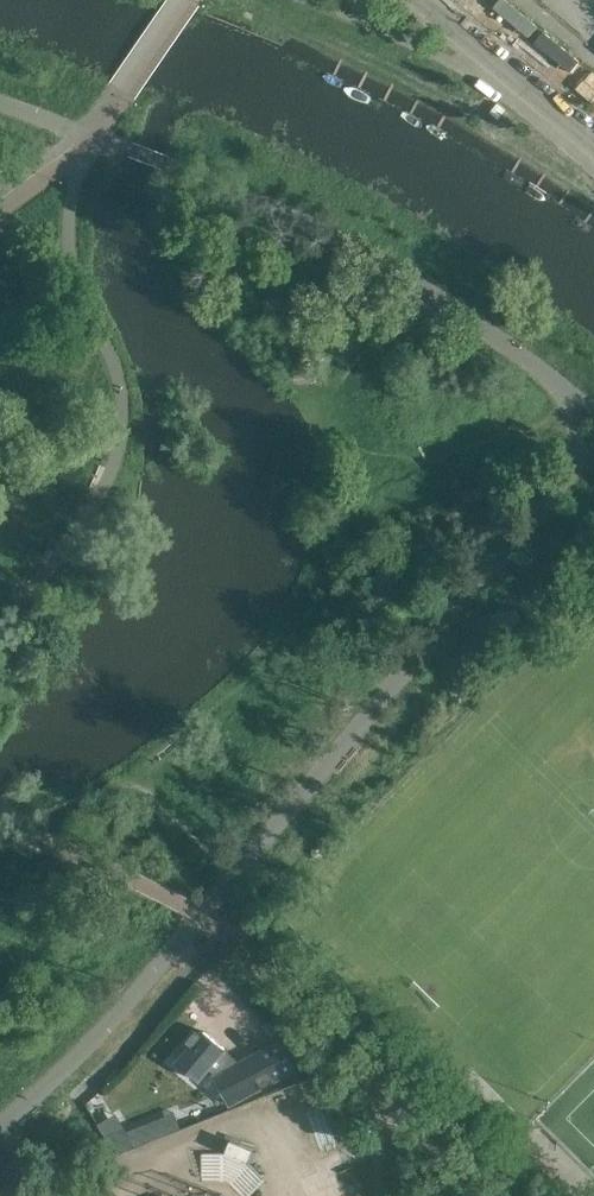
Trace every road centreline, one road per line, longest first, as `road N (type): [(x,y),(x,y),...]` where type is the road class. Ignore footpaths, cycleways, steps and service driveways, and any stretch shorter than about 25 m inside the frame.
road 1 (tertiary): [(593,142),(429,0)]

